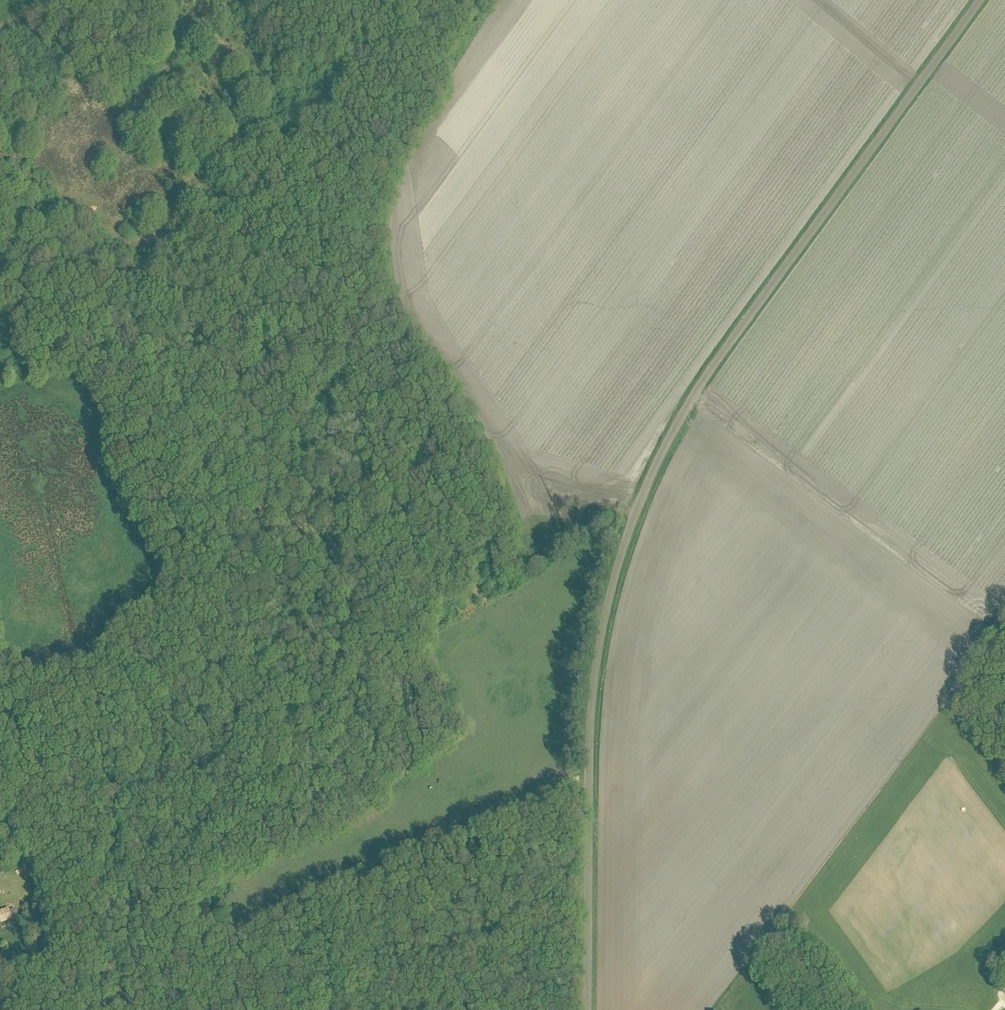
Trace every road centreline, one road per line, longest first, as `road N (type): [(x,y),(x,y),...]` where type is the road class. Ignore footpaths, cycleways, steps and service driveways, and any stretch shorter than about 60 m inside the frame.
road 1 (unclassified): [(587,1009),(590,728),(608,601),(629,531),(704,380),(982,0)]

